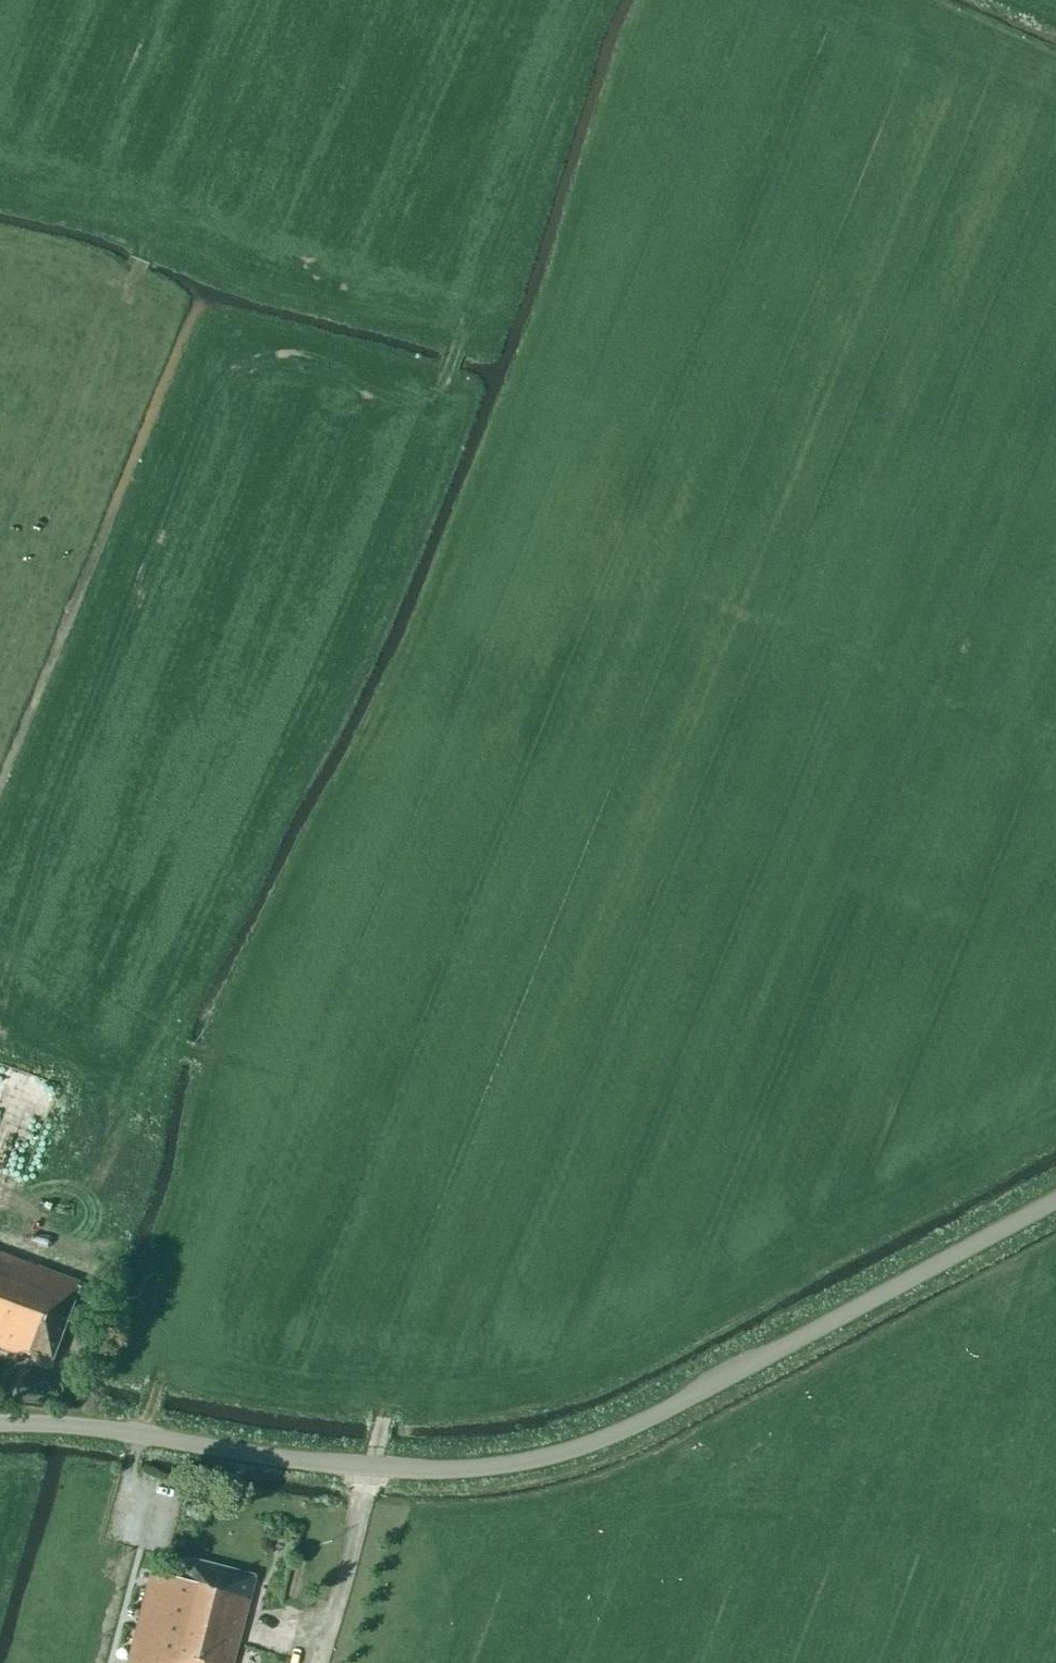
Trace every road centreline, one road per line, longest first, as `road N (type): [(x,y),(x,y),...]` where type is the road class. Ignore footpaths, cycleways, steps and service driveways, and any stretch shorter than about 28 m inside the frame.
road 1 (unclassified): [(1055,1198),(612,1436),(548,1456),(369,1468),(0,1422)]

